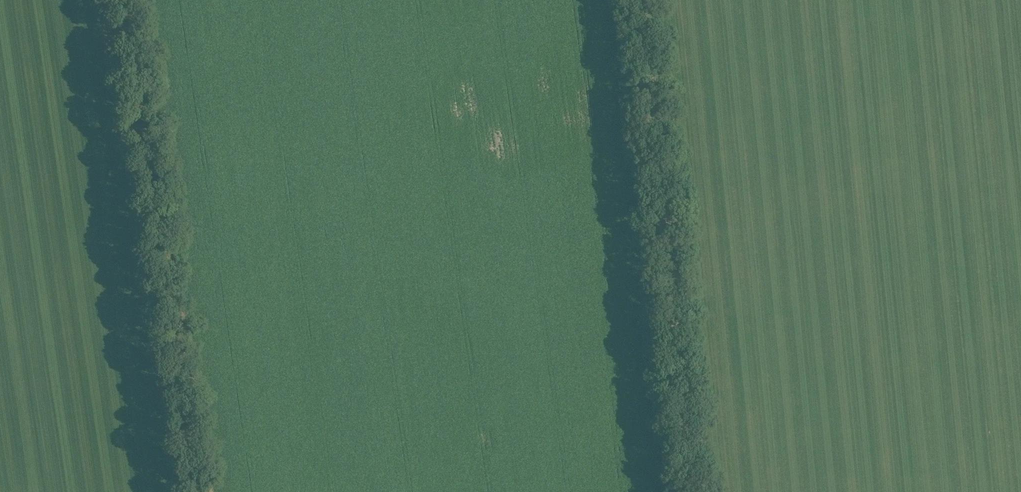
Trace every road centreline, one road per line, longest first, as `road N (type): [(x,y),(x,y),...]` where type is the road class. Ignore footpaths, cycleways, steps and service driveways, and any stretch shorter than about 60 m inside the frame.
road 1 (track): [(122,0),(192,491)]

